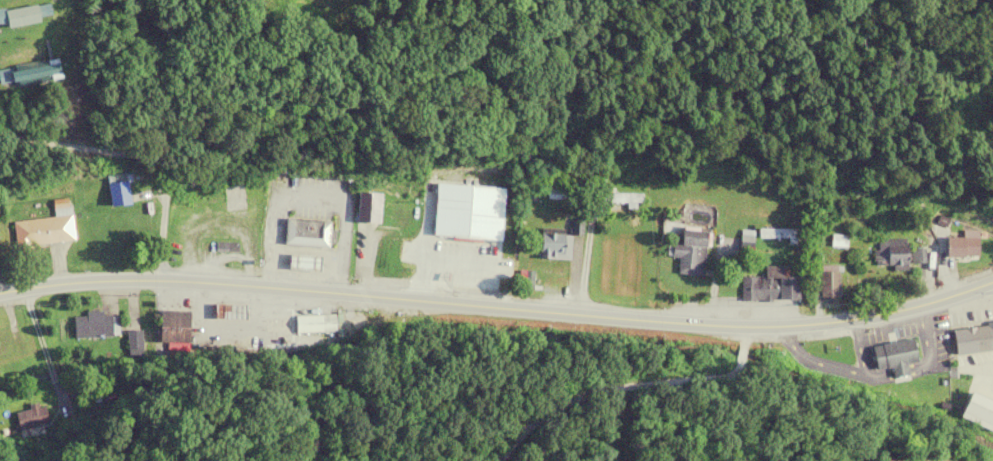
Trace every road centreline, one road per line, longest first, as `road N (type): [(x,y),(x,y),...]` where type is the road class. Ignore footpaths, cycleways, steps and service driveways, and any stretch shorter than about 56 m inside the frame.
road 1 (secondary): [(992,283),(886,314),(797,326),(161,283),(0,293)]
road 2 (residential): [(161,283),(167,175),(158,160),(0,136)]

